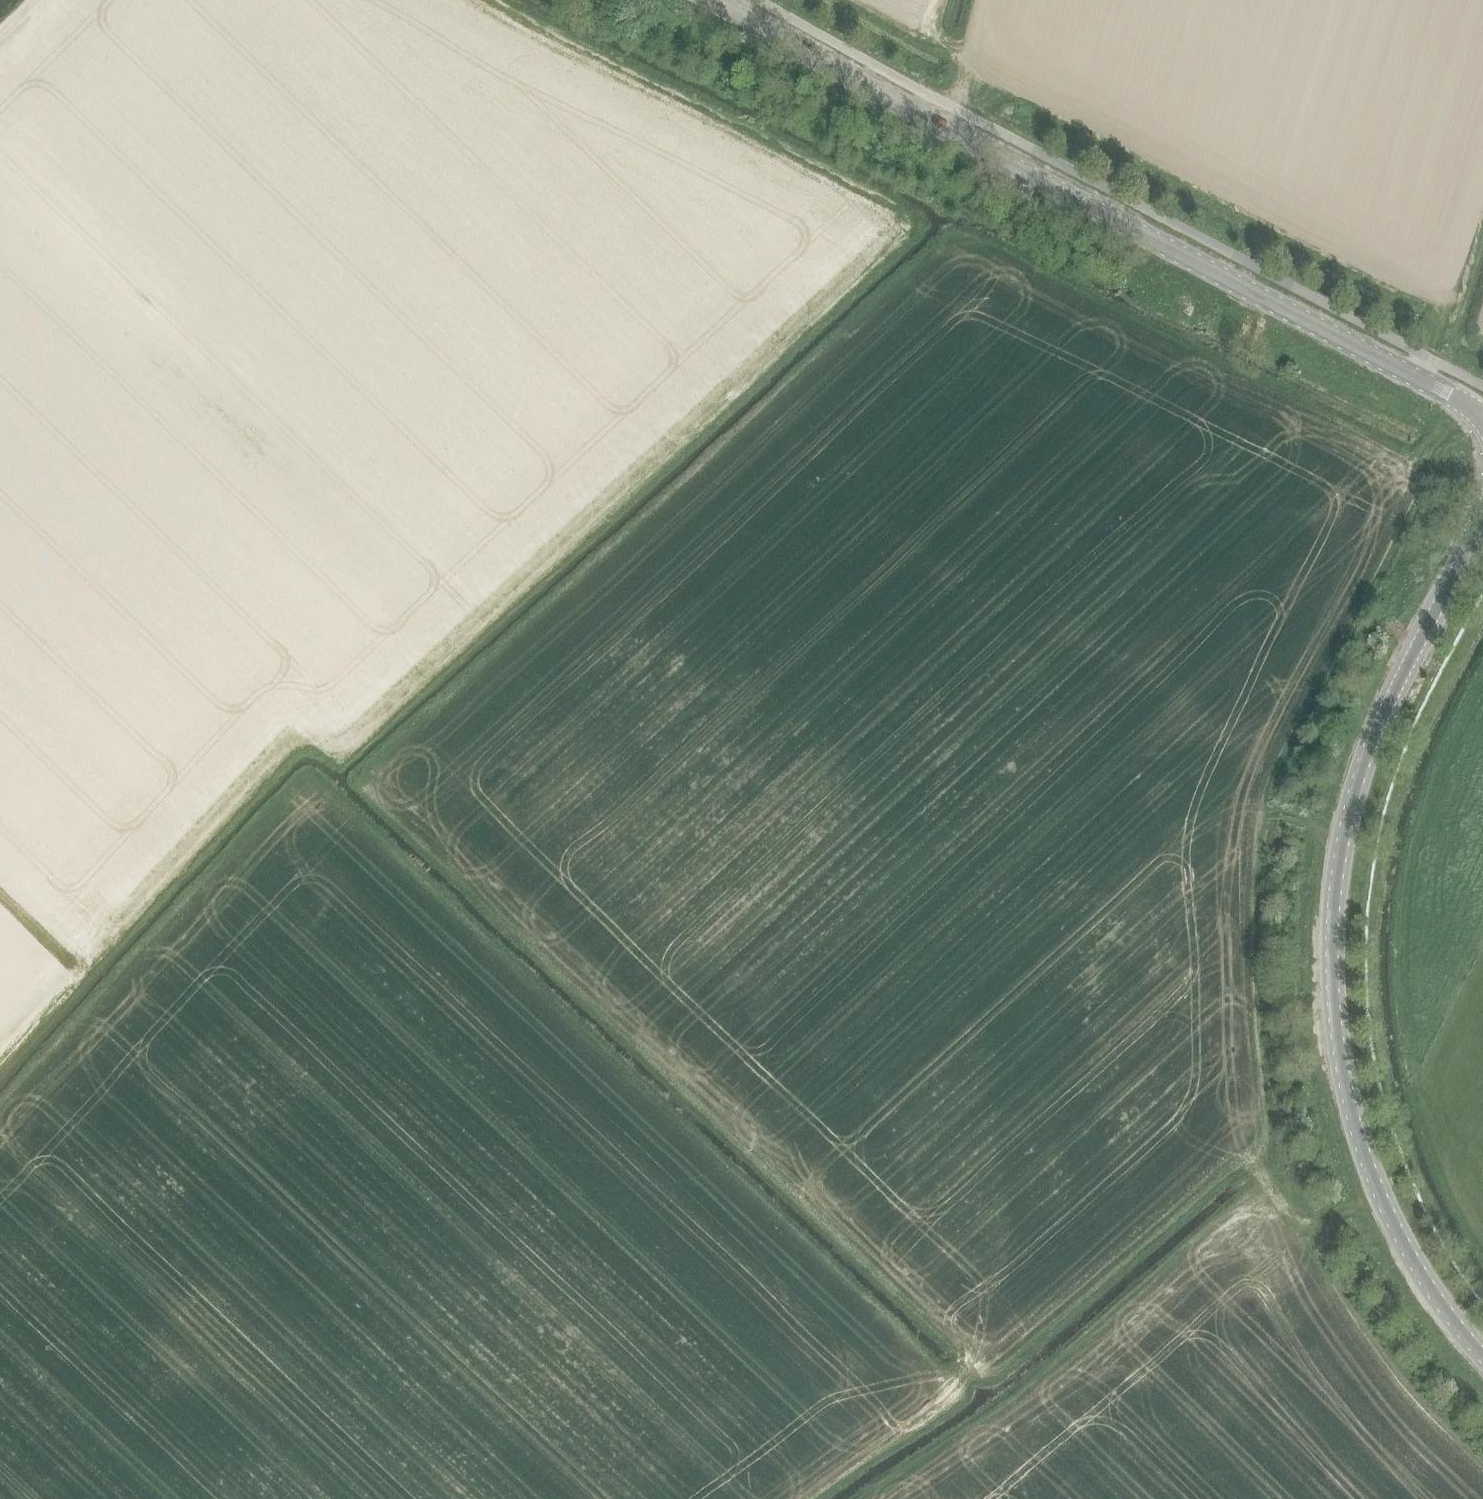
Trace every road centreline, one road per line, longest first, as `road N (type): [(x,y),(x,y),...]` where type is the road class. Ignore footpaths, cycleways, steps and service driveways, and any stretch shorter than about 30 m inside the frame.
road 1 (secondary): [(1482,1357),(1411,1254),(1369,1163),(1338,1039),(1332,938),(1337,877),(1368,749),(1482,523)]
road 2 (secondary): [(1482,418),(722,0)]

